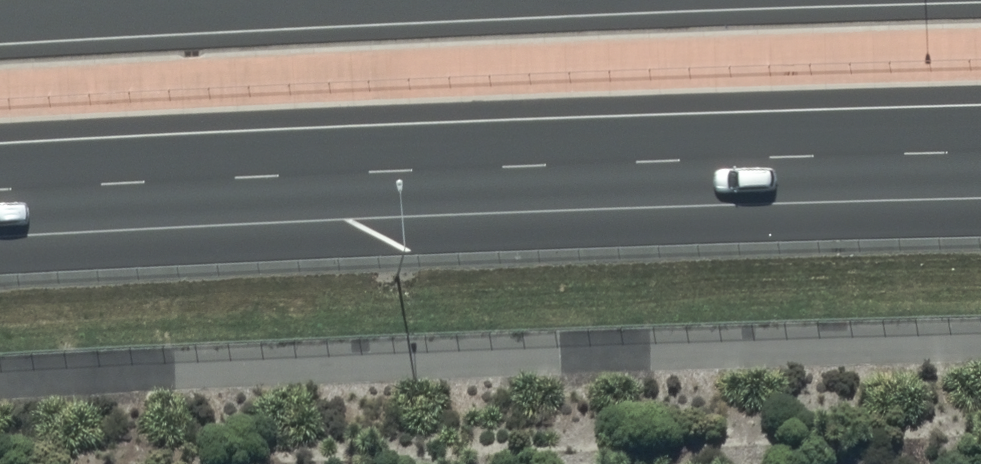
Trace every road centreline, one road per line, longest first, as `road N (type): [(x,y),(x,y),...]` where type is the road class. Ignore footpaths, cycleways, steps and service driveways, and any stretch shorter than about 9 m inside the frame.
road 1 (motorway): [(980,152),(0,190)]

